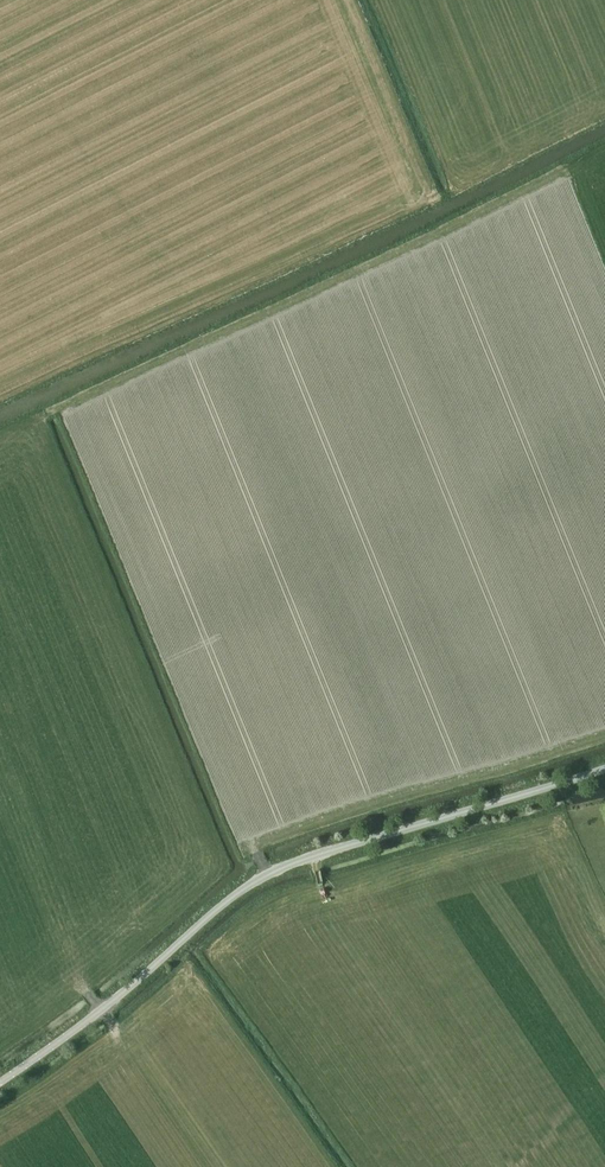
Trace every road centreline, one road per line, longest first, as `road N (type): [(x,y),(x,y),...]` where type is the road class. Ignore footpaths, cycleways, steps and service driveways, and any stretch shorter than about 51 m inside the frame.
road 1 (tertiary): [(0,1082),(268,873),(604,768)]

